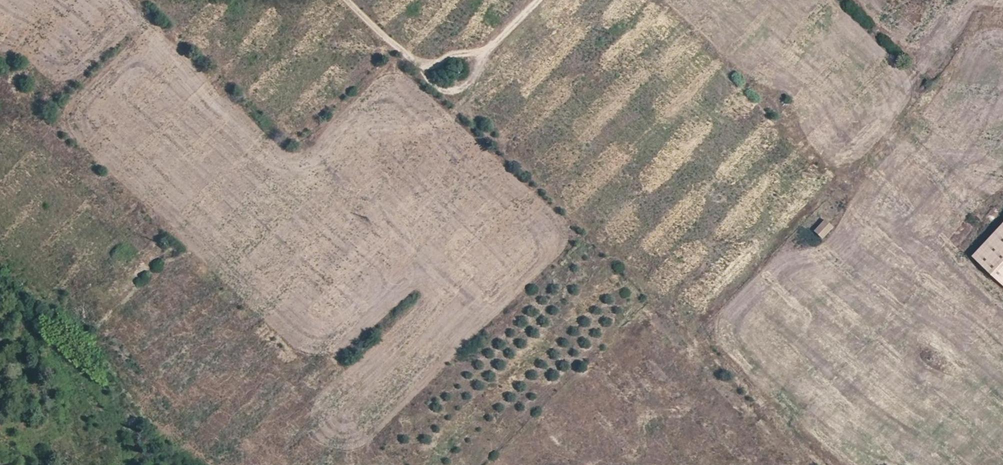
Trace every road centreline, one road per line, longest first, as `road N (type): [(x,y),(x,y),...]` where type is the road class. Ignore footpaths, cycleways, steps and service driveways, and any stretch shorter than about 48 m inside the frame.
road 1 (track): [(537,0),(487,49),(424,62),(348,0)]

